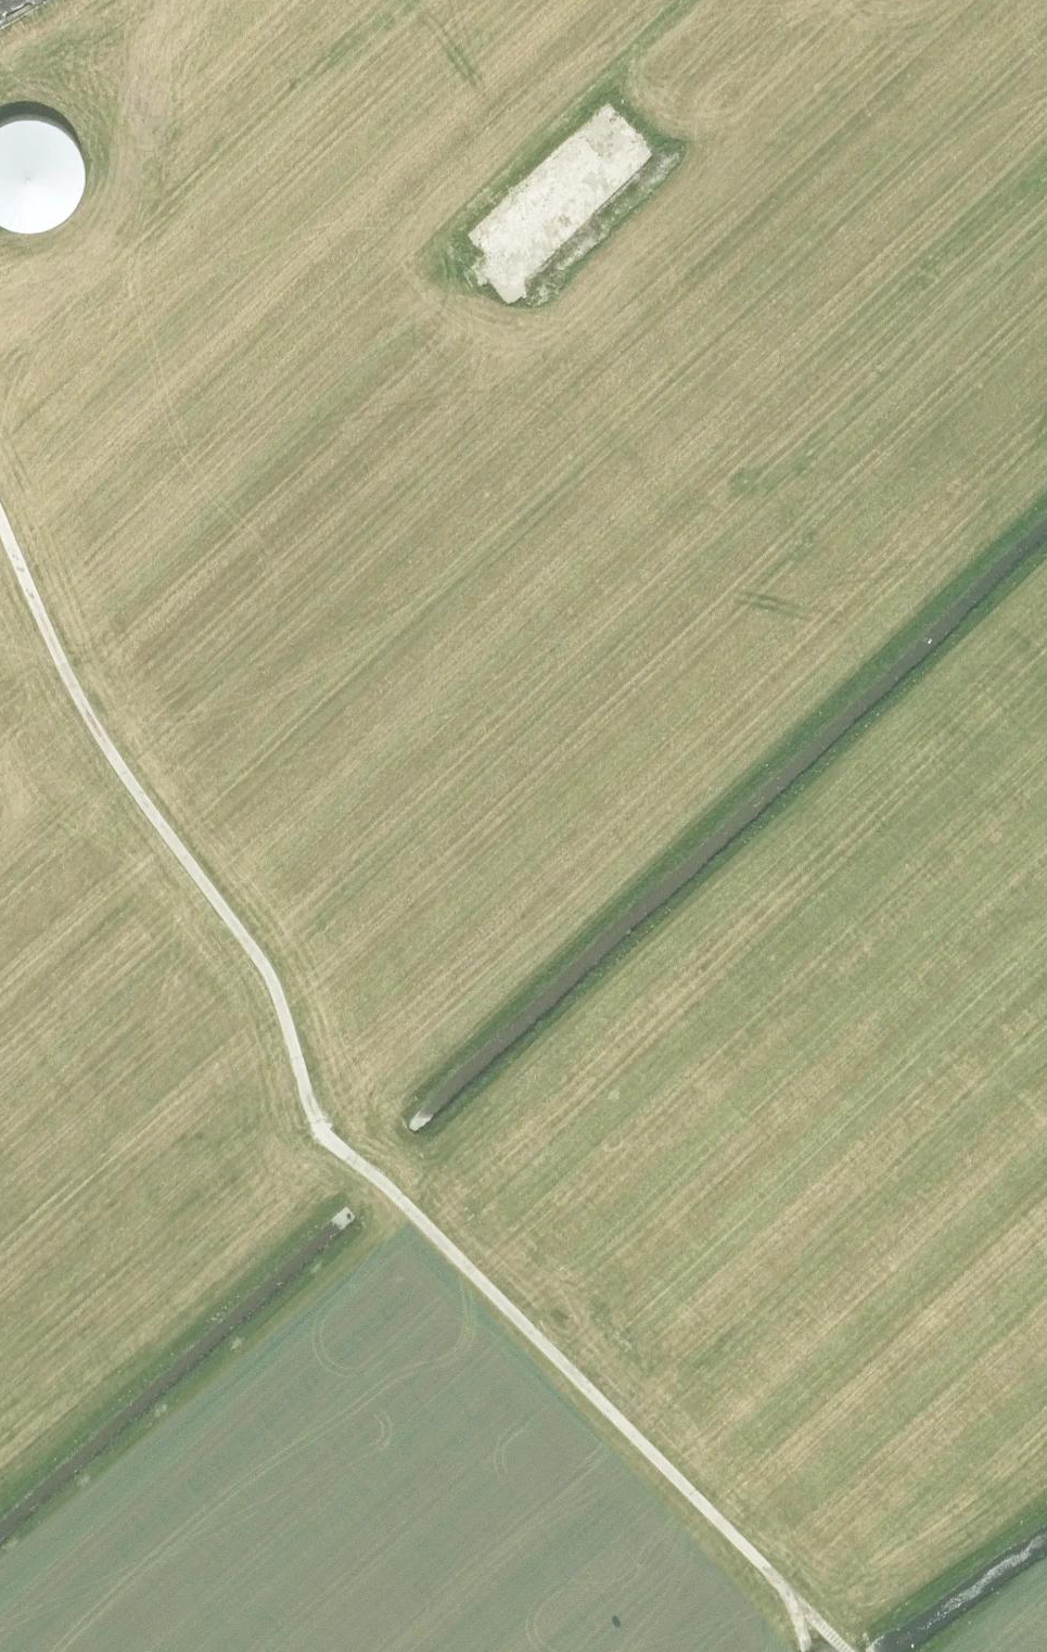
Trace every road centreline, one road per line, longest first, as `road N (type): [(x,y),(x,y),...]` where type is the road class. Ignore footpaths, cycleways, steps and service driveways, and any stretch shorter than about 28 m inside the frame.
road 1 (track): [(0,519),(97,726),(268,969),(321,1130),(847,1651)]

